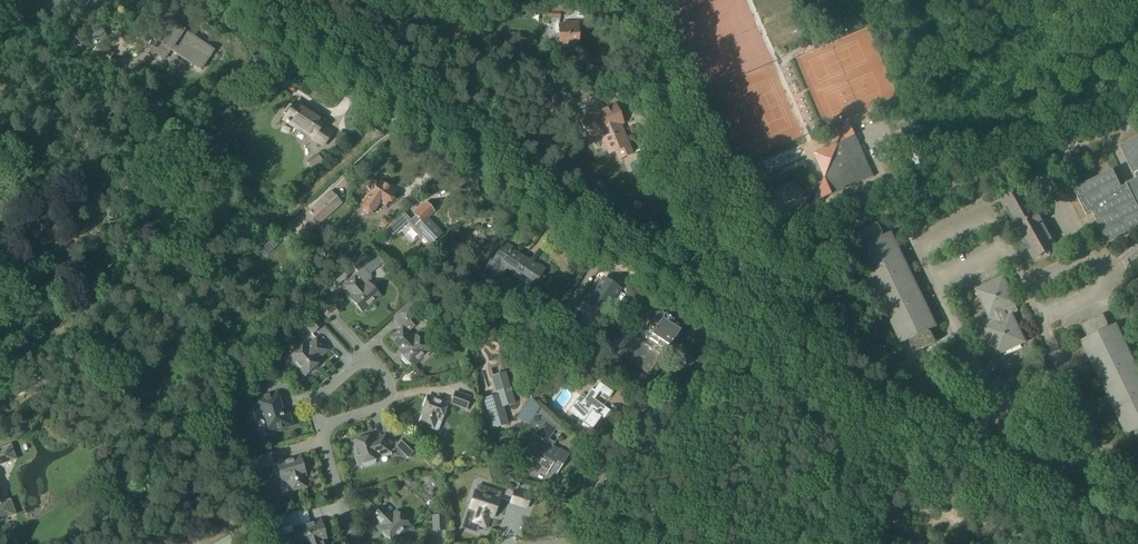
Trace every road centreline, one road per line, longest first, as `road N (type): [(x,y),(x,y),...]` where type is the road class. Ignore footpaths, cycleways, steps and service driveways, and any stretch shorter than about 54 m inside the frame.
road 1 (unclassified): [(711,325),(216,0)]
road 2 (unclassified): [(711,325),(722,263),(718,227),(616,0)]
road 3 (unclassified): [(588,540),(607,479),(678,417),(694,389),(711,325)]
road 4 (residential): [(366,356),(387,381),(387,399),(320,426)]
road 5 (residential): [(354,543),(320,426)]

